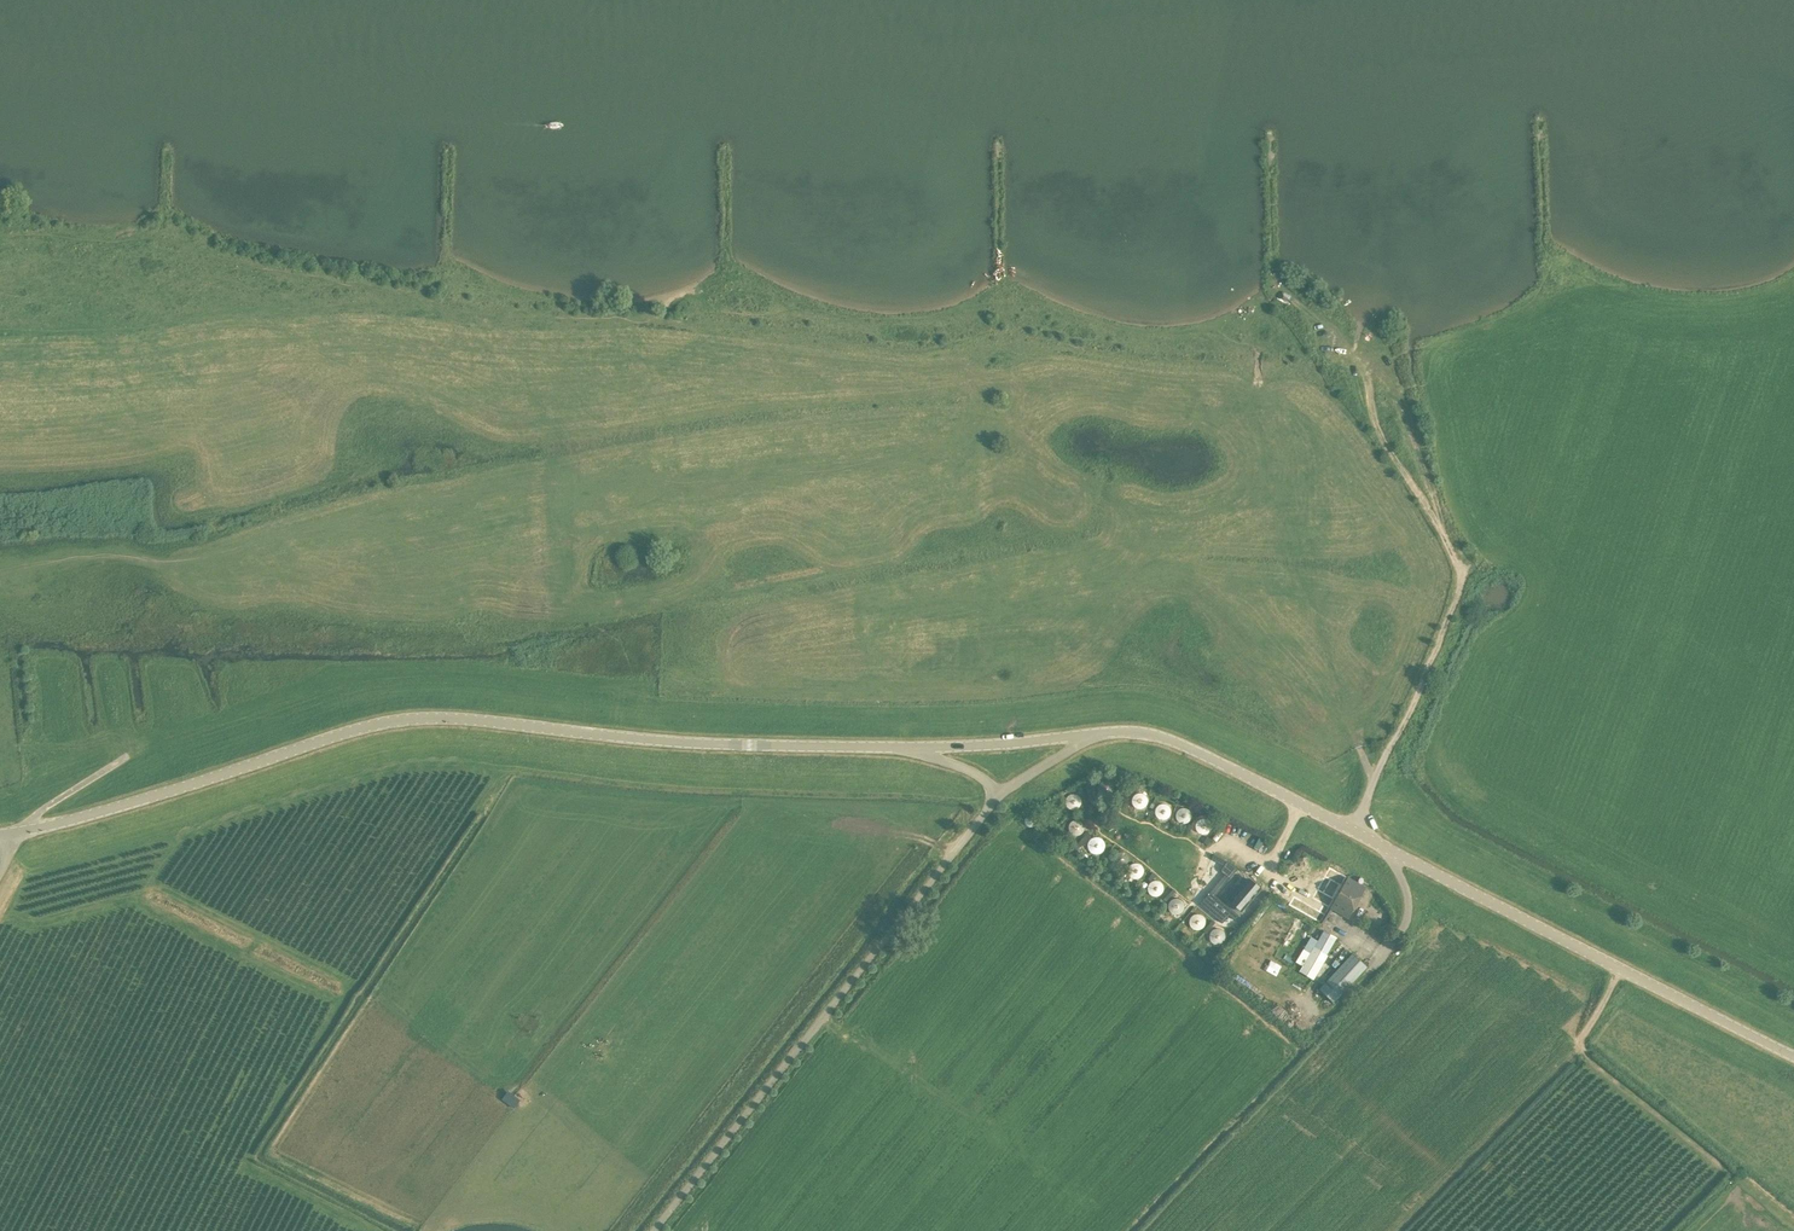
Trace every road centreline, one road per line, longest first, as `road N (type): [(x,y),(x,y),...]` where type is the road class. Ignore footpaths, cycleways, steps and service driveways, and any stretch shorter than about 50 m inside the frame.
road 1 (unclassified): [(911,748),(693,744),(405,718),(91,815),(7,832)]
road 2 (unclassified): [(1793,1059),(1175,742),(1133,732),(1089,734)]
road 3 (unclassified): [(654,1230),(1001,793)]
road 4 (track): [(1354,831),(1464,581),(1381,432),(1370,375)]
road 5 (unclassified): [(911,748),(1089,734)]

